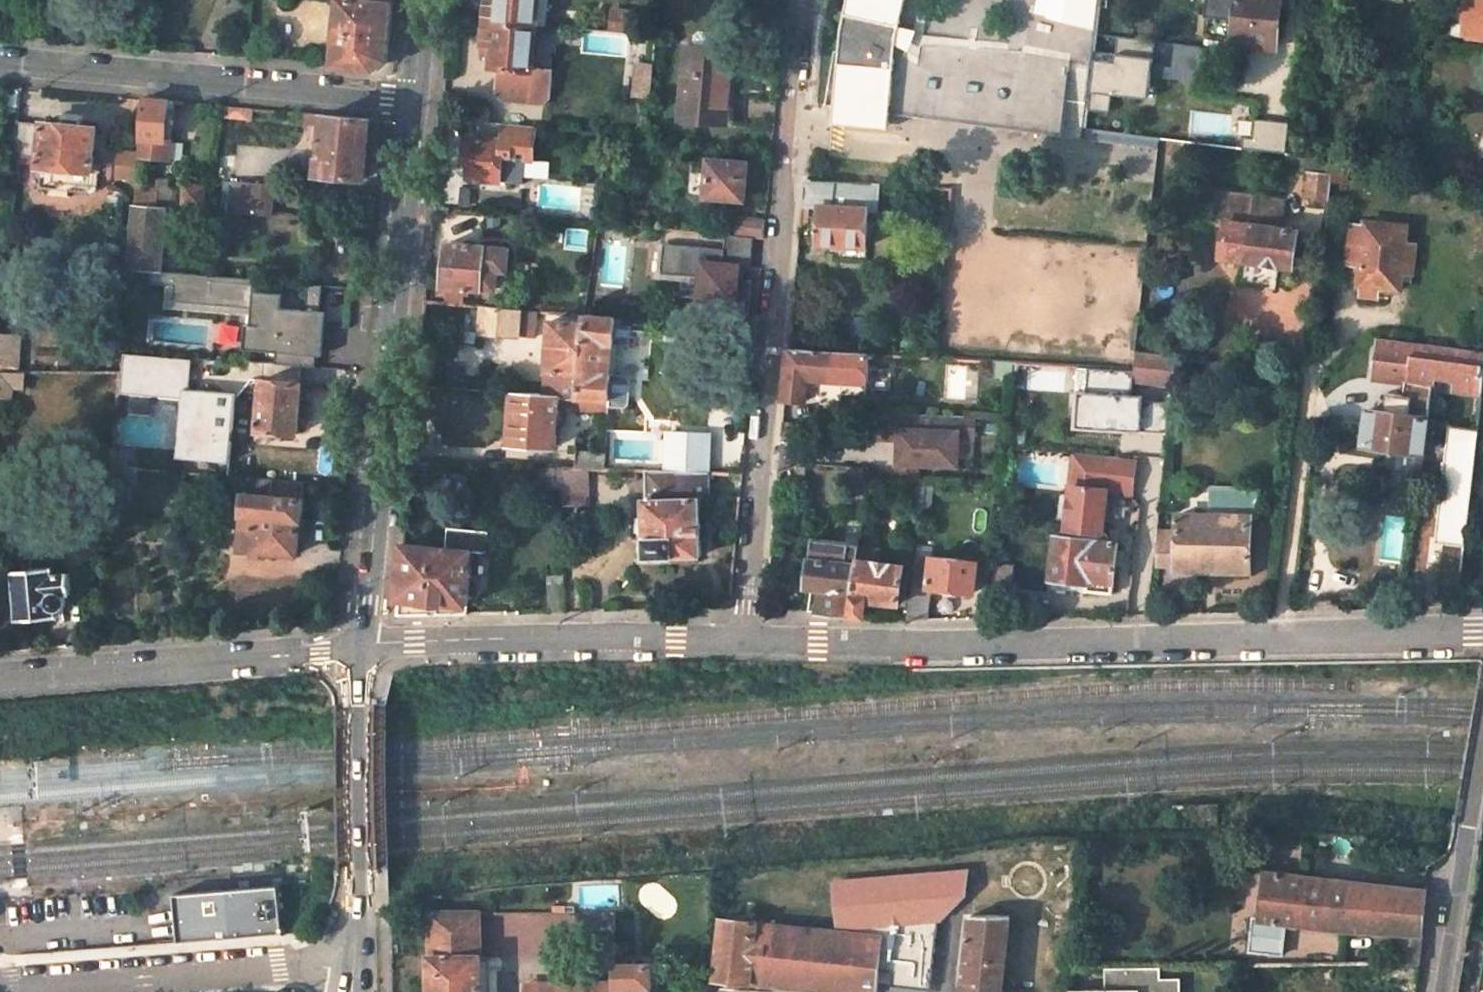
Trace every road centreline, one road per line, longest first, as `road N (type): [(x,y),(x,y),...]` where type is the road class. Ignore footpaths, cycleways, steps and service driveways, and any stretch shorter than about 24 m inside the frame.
road 1 (unclassified): [(748,639),(1025,646),(1482,631)]
road 2 (unclassified): [(748,639),(799,0)]
road 3 (tertiary): [(362,646),(413,104)]
road 4 (unclassified): [(413,104),(0,63)]
road 5 (unclassified): [(362,646),(748,639)]
road 6 (unclassified): [(362,646),(0,678)]
road 7 (tertiary): [(352,991),(362,646)]
road 8 (unclassified): [(1442,991),(1482,747)]

